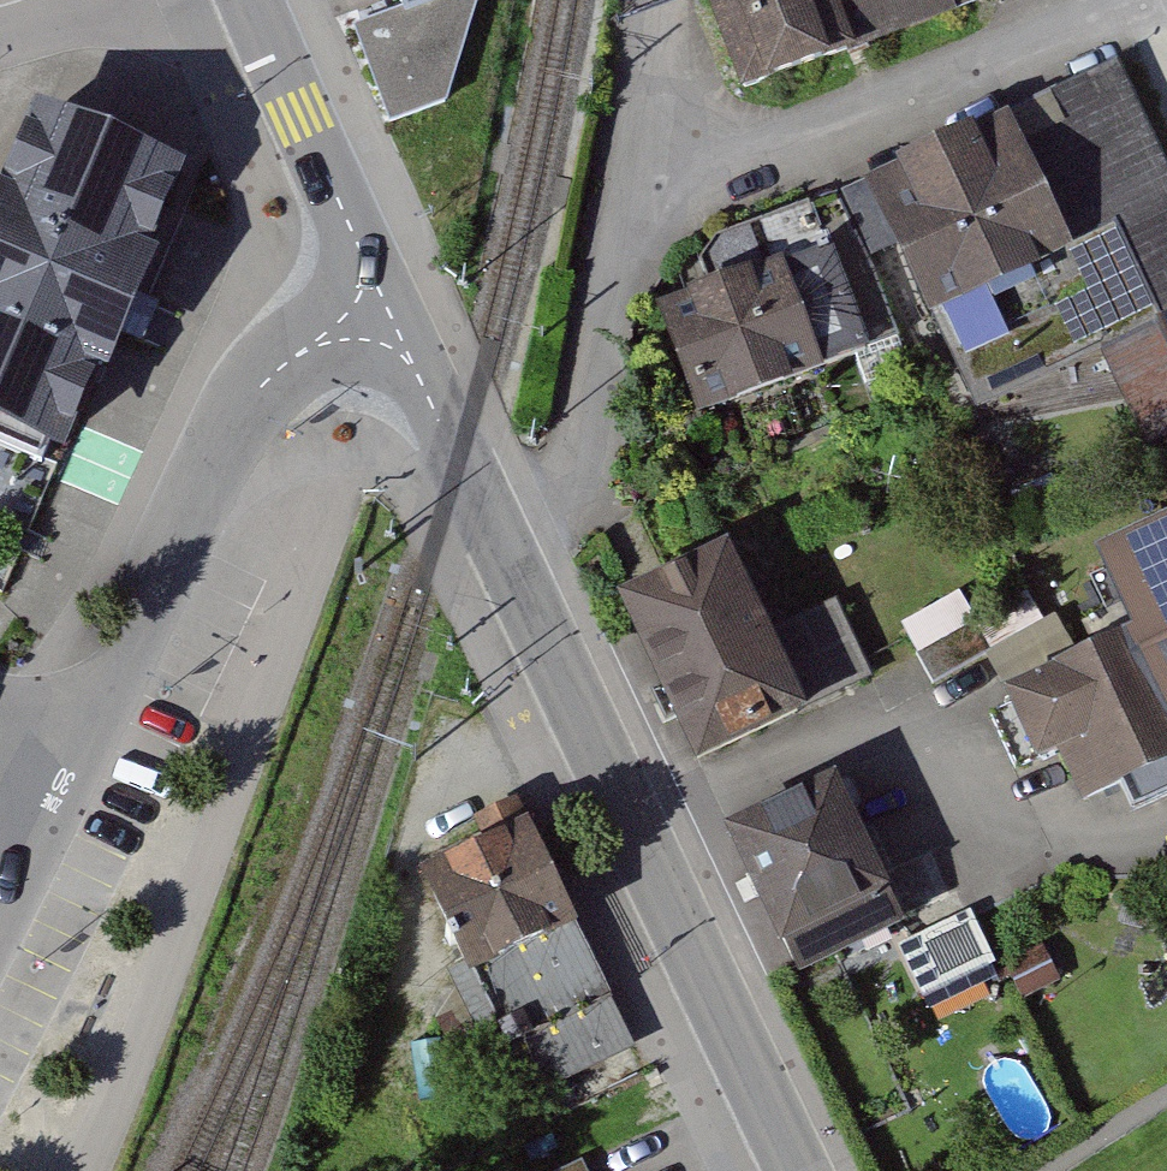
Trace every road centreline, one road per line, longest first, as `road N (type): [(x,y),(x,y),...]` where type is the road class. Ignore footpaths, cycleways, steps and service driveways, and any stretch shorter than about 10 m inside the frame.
road 1 (unclassified): [(1160,0),(637,210),(593,479),(500,548)]
road 2 (tertiary): [(500,548),(795,1170)]
road 3 (residential): [(46,773),(111,688),(224,438),(253,393),(295,356),(369,320)]
road 4 (tertiary): [(249,0),(361,256),(369,320)]
road 5 (tertiary): [(369,320),(417,373),(500,548)]

